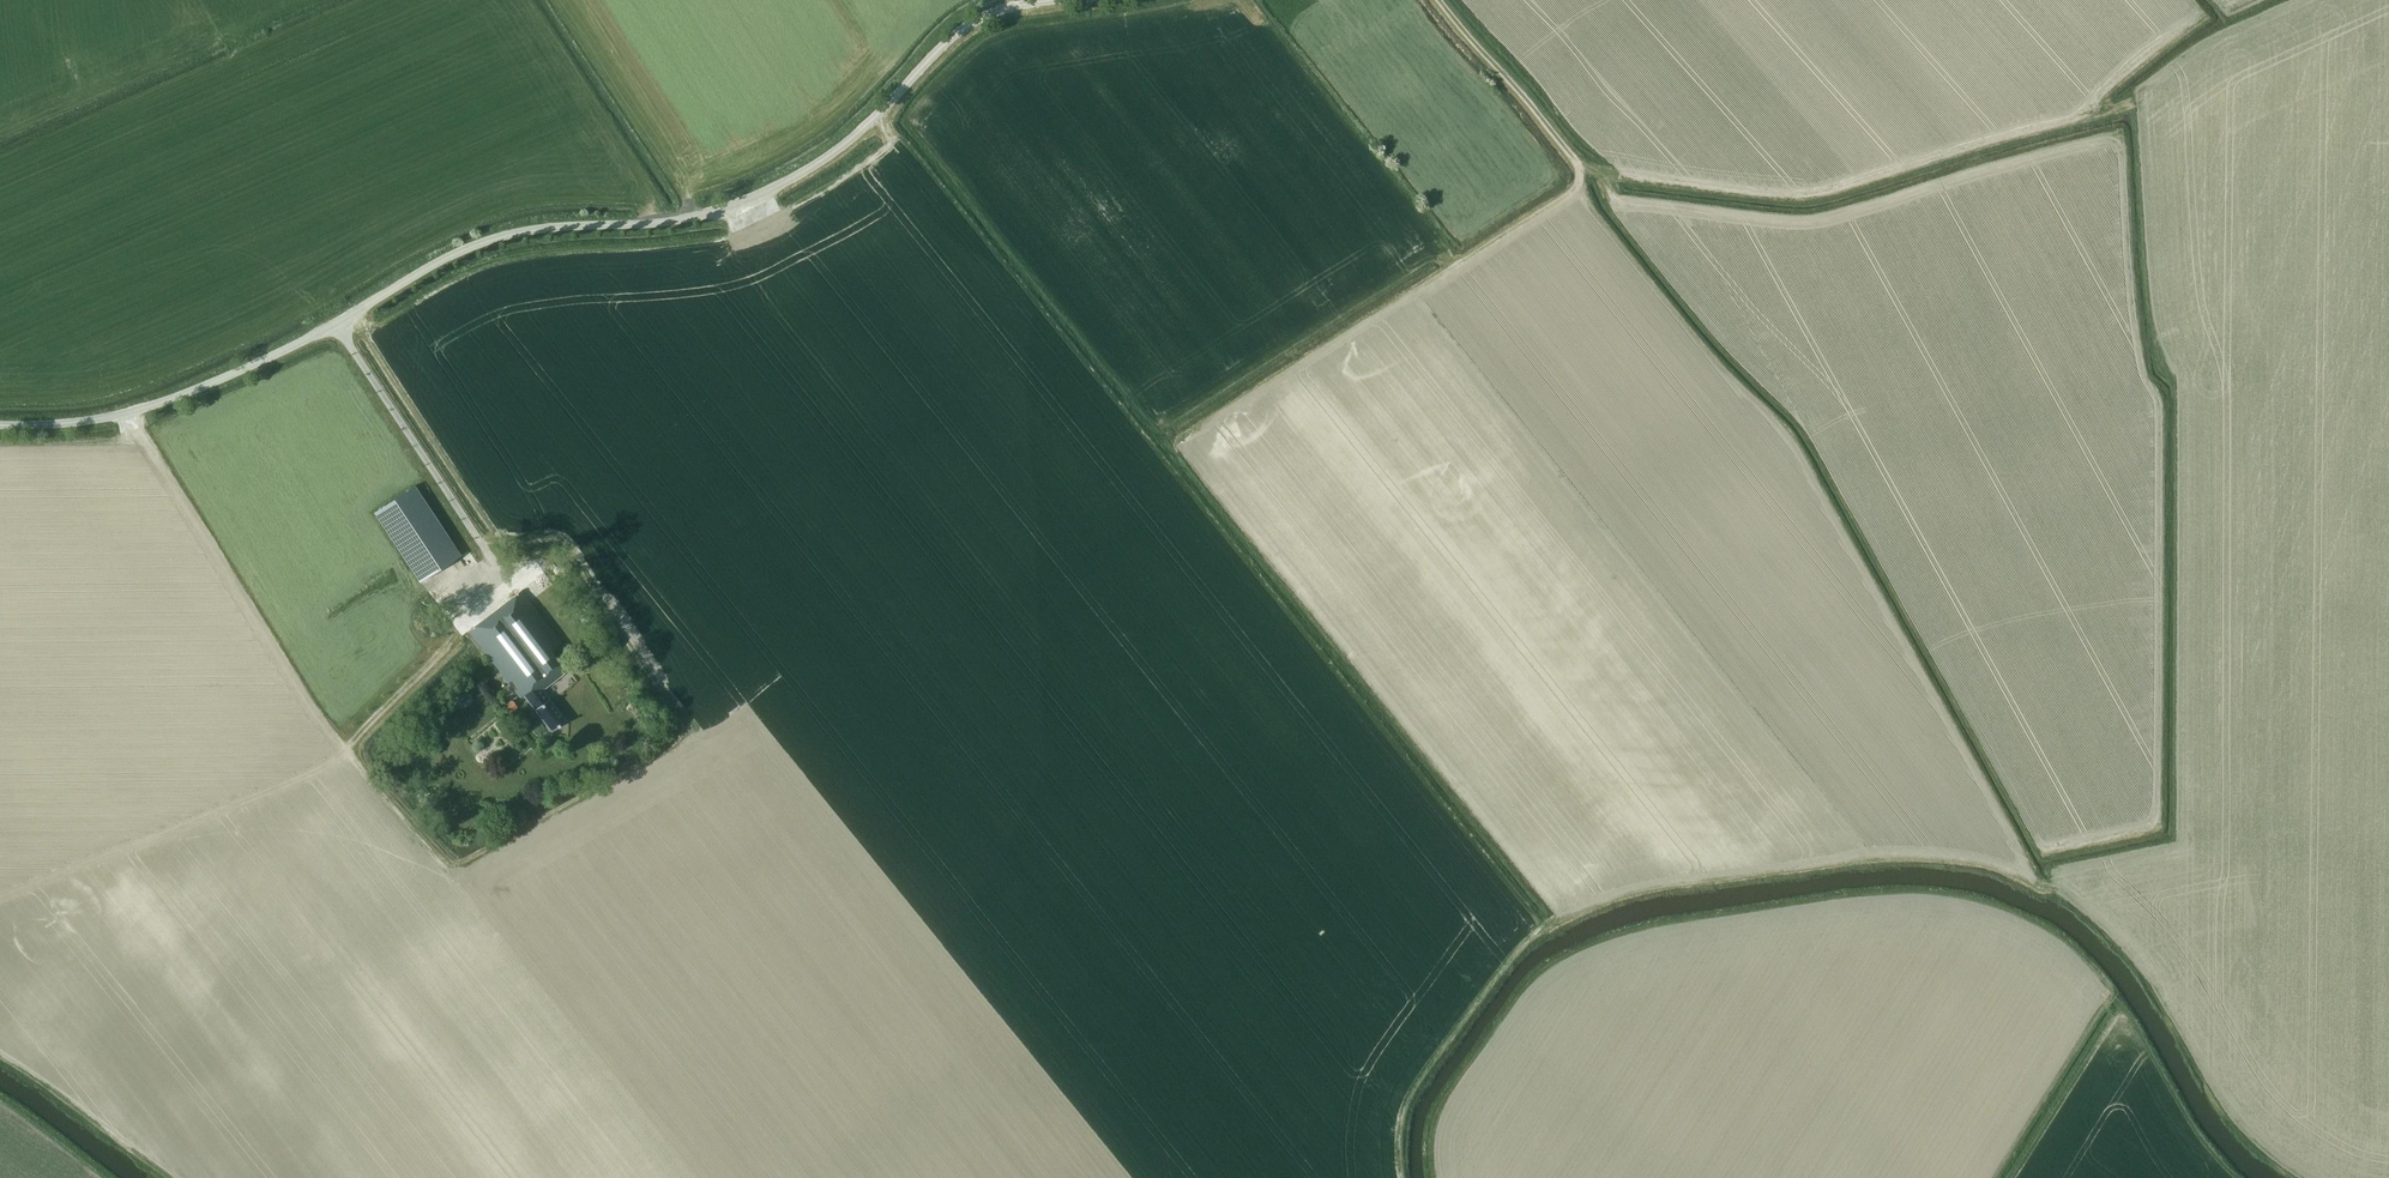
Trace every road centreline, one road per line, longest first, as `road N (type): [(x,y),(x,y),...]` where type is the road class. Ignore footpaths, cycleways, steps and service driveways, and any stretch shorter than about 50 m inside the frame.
road 1 (tertiary): [(0,424),(71,422),(169,401),(341,323),(497,237),(721,214),(838,150),(958,30),(983,16),(1056,0)]
road 2 (track): [(1438,1177),(1438,1116),(1533,984),(1562,963),(1669,927),(1934,898),(2026,921),(2074,951),(2197,1141),(2232,1177)]
road 3 (track): [(0,1103),(106,1177)]

